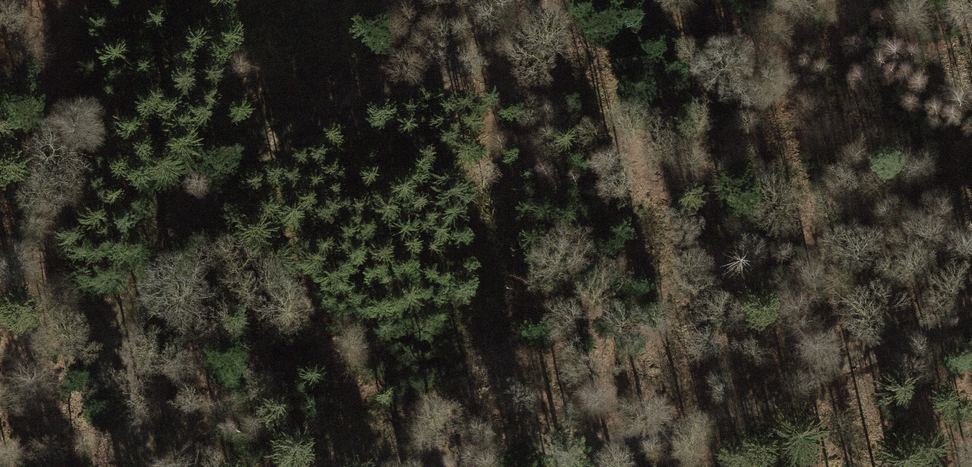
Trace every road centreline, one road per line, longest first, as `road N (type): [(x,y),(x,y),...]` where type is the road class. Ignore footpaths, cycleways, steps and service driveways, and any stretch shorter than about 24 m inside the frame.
road 1 (track): [(147,466),(119,397),(127,315),(161,239),(255,167),(589,0)]
road 2 (track): [(971,317),(711,419),(618,444),(405,466)]

